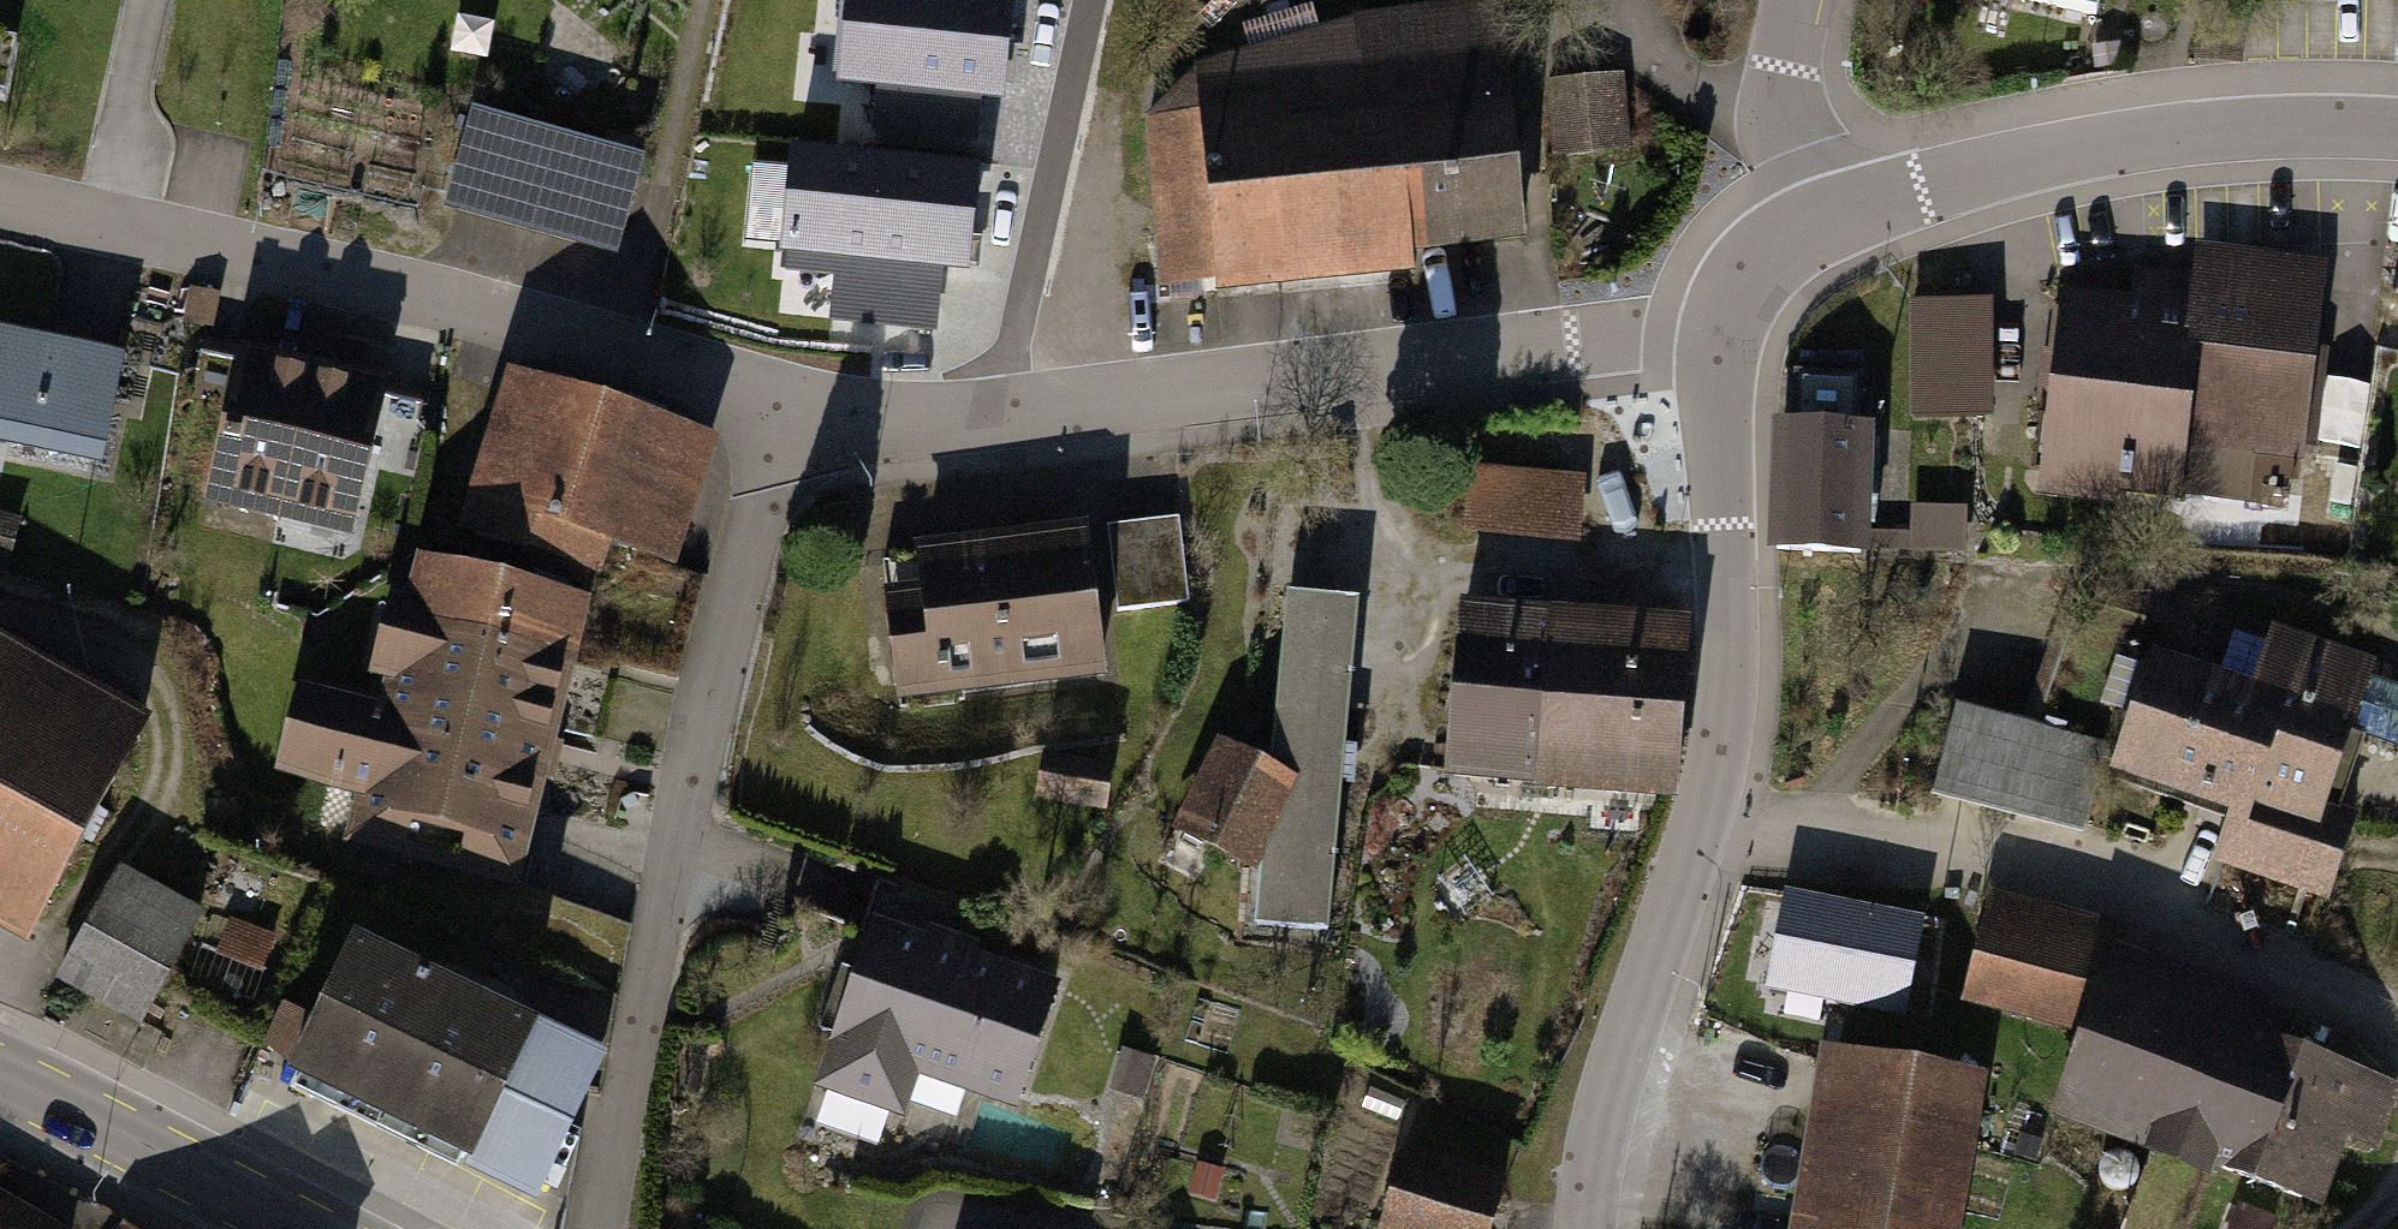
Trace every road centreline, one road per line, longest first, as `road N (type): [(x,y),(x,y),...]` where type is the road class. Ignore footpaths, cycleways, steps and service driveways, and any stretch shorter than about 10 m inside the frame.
road 1 (residential): [(1725,330),(903,421),(798,414)]
road 2 (residential): [(1725,330),(1733,615),(1726,734),(1600,1128),(1588,1228)]
road 3 (residential): [(798,414),(724,621),(596,1228)]
road 4 (residential): [(798,414),(0,202)]
road 5 (residential): [(2397,127),(2311,121),(2071,148),(1893,193),(1816,226)]
road 6 (tertiary): [(303,1228),(0,1073)]
road 7 (residential): [(1799,0),(1776,103),(1791,169),(1816,226)]
road 8 (residential): [(1816,226),(1750,275),(1725,330)]

